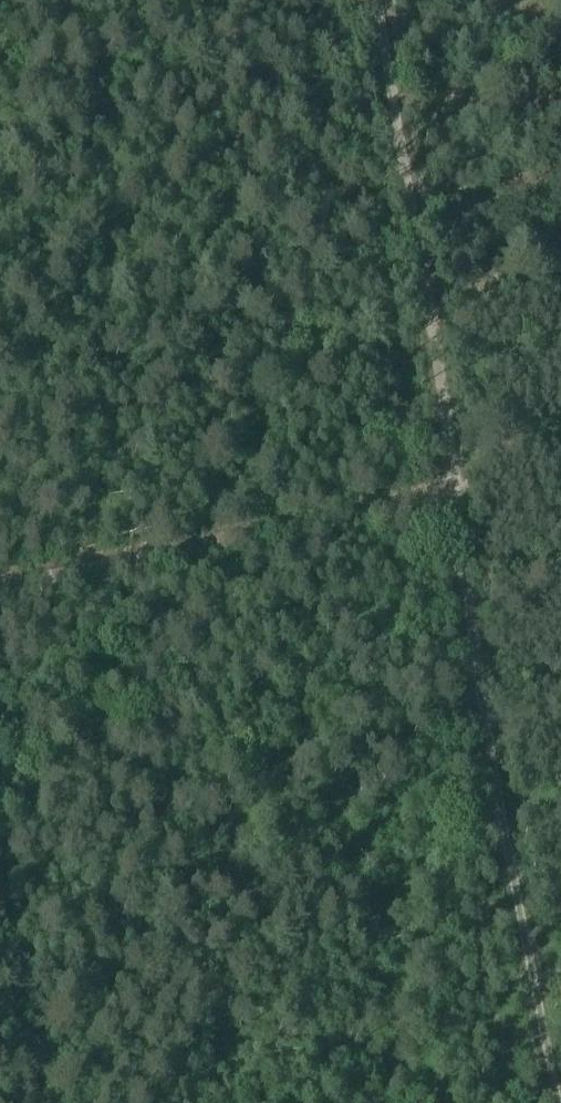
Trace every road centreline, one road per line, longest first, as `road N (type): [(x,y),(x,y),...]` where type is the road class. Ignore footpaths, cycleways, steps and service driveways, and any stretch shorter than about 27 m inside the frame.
road 1 (track): [(557,1102),(483,701),(456,491)]
road 2 (track): [(456,491),(374,0)]
road 3 (track): [(0,586),(456,491)]
road 4 (track): [(560,285),(429,317)]

